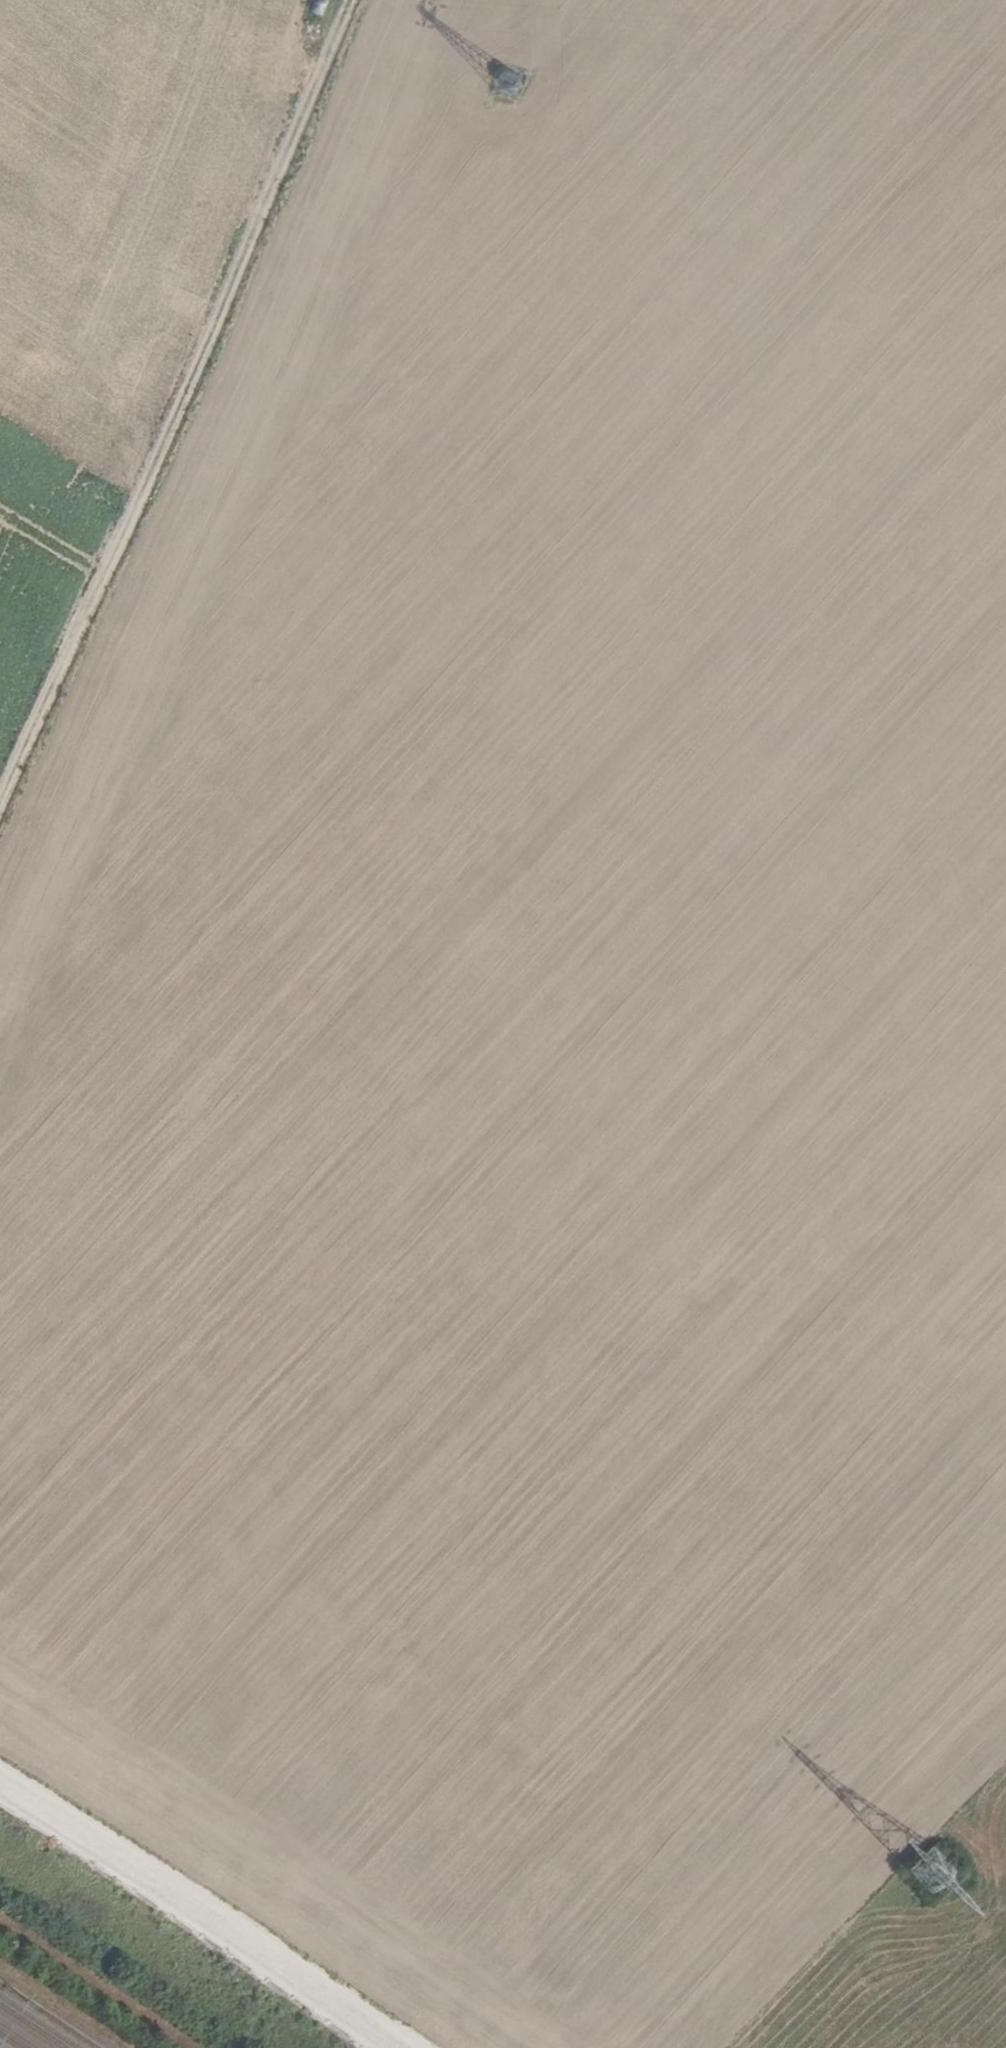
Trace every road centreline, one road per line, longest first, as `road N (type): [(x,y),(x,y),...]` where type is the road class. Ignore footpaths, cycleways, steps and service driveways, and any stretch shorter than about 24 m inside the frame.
road 1 (track): [(0,804),(352,0)]
road 2 (track): [(0,1778),(396,2047)]

